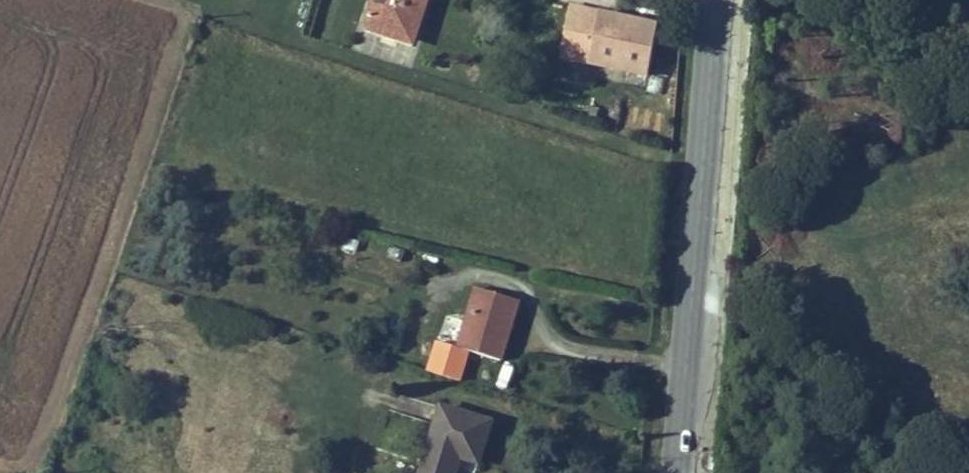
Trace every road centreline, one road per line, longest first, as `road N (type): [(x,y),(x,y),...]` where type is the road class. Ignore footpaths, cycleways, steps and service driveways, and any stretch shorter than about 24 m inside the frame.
road 1 (primary): [(718,0),(677,472)]

